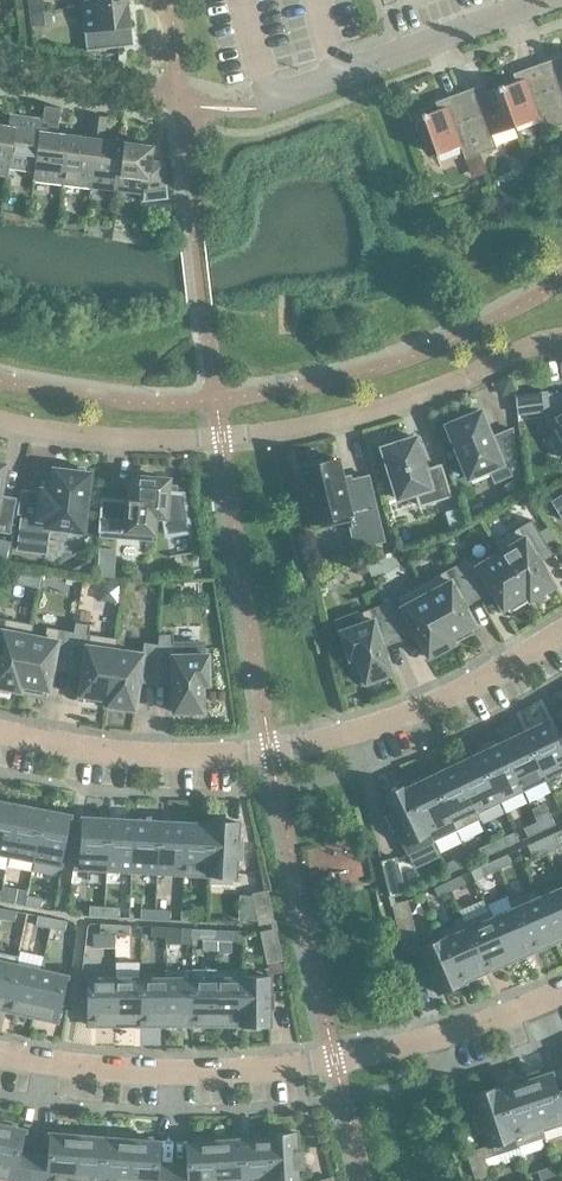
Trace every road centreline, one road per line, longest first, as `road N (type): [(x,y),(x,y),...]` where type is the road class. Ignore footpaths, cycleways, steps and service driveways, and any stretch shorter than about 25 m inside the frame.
road 1 (residential): [(0,732),(128,755),(271,751),(442,701),(561,631)]
road 2 (residential): [(0,419),(139,440),(300,429),(402,403),(561,339)]
road 3 (residential): [(0,1052),(117,1069),(334,1061),(438,1039),(561,992)]
road 4 (residential): [(271,104),(548,0)]

